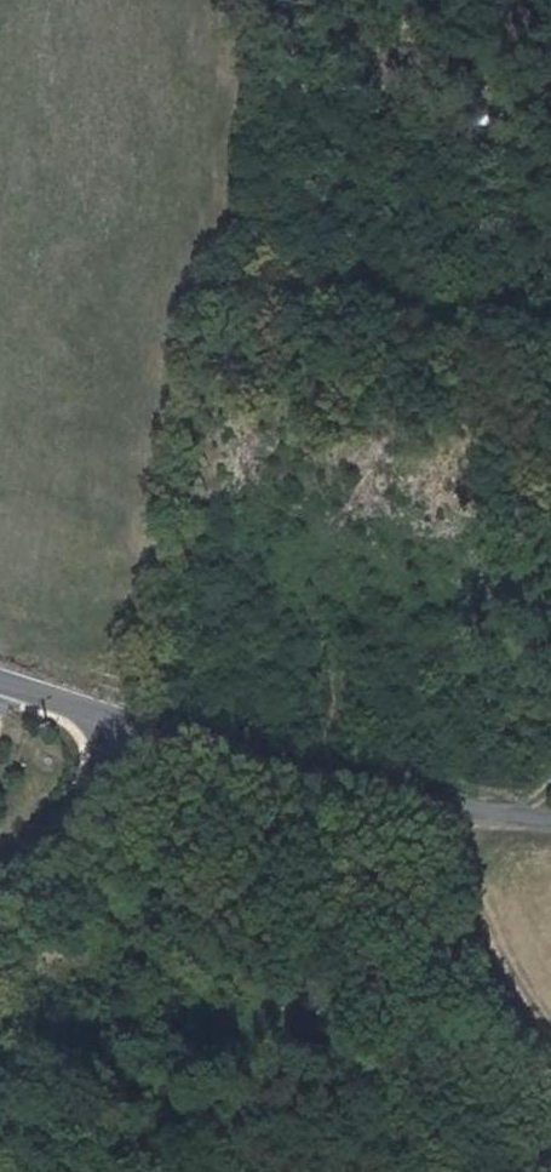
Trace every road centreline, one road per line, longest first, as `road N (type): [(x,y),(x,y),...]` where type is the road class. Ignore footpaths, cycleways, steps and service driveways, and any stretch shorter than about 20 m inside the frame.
road 1 (unclassified): [(120,723),(426,809),(550,819)]
road 2 (track): [(550,1033),(500,954),(459,851),(453,811)]
road 3 (residential): [(0,889),(92,791),(120,723)]
road 4 (unclassified): [(0,685),(120,723)]

